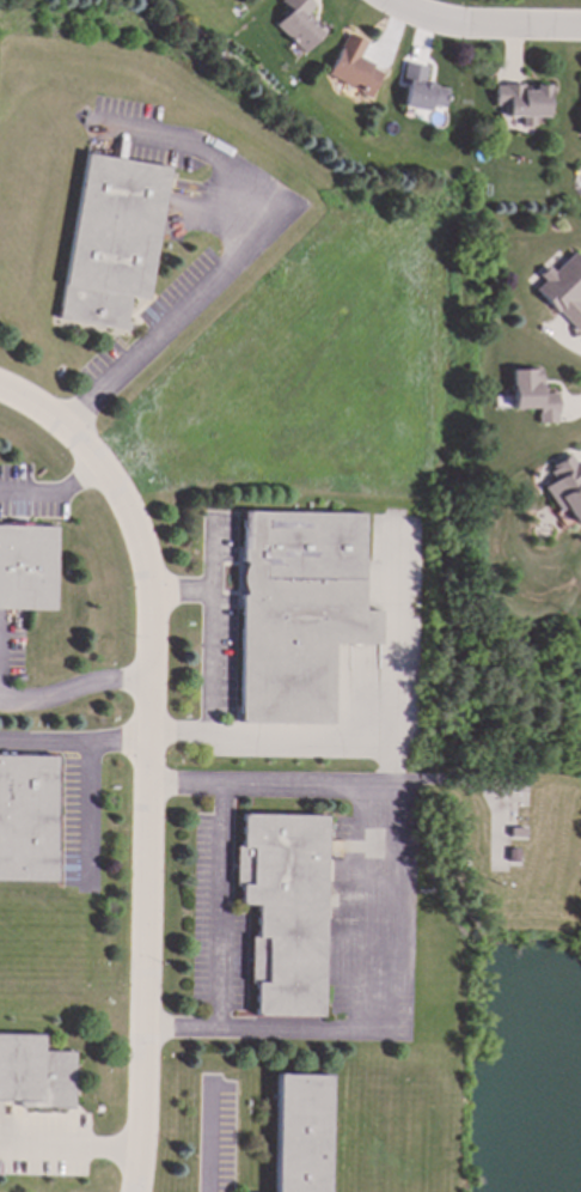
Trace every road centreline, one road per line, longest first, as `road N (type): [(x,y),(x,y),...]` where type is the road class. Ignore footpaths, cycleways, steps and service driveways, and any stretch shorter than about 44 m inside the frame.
road 1 (residential): [(0,389),(49,415),(99,463),(136,528),(149,577),(136,1191)]
road 2 (residential): [(384,0),(465,28),(580,29)]

